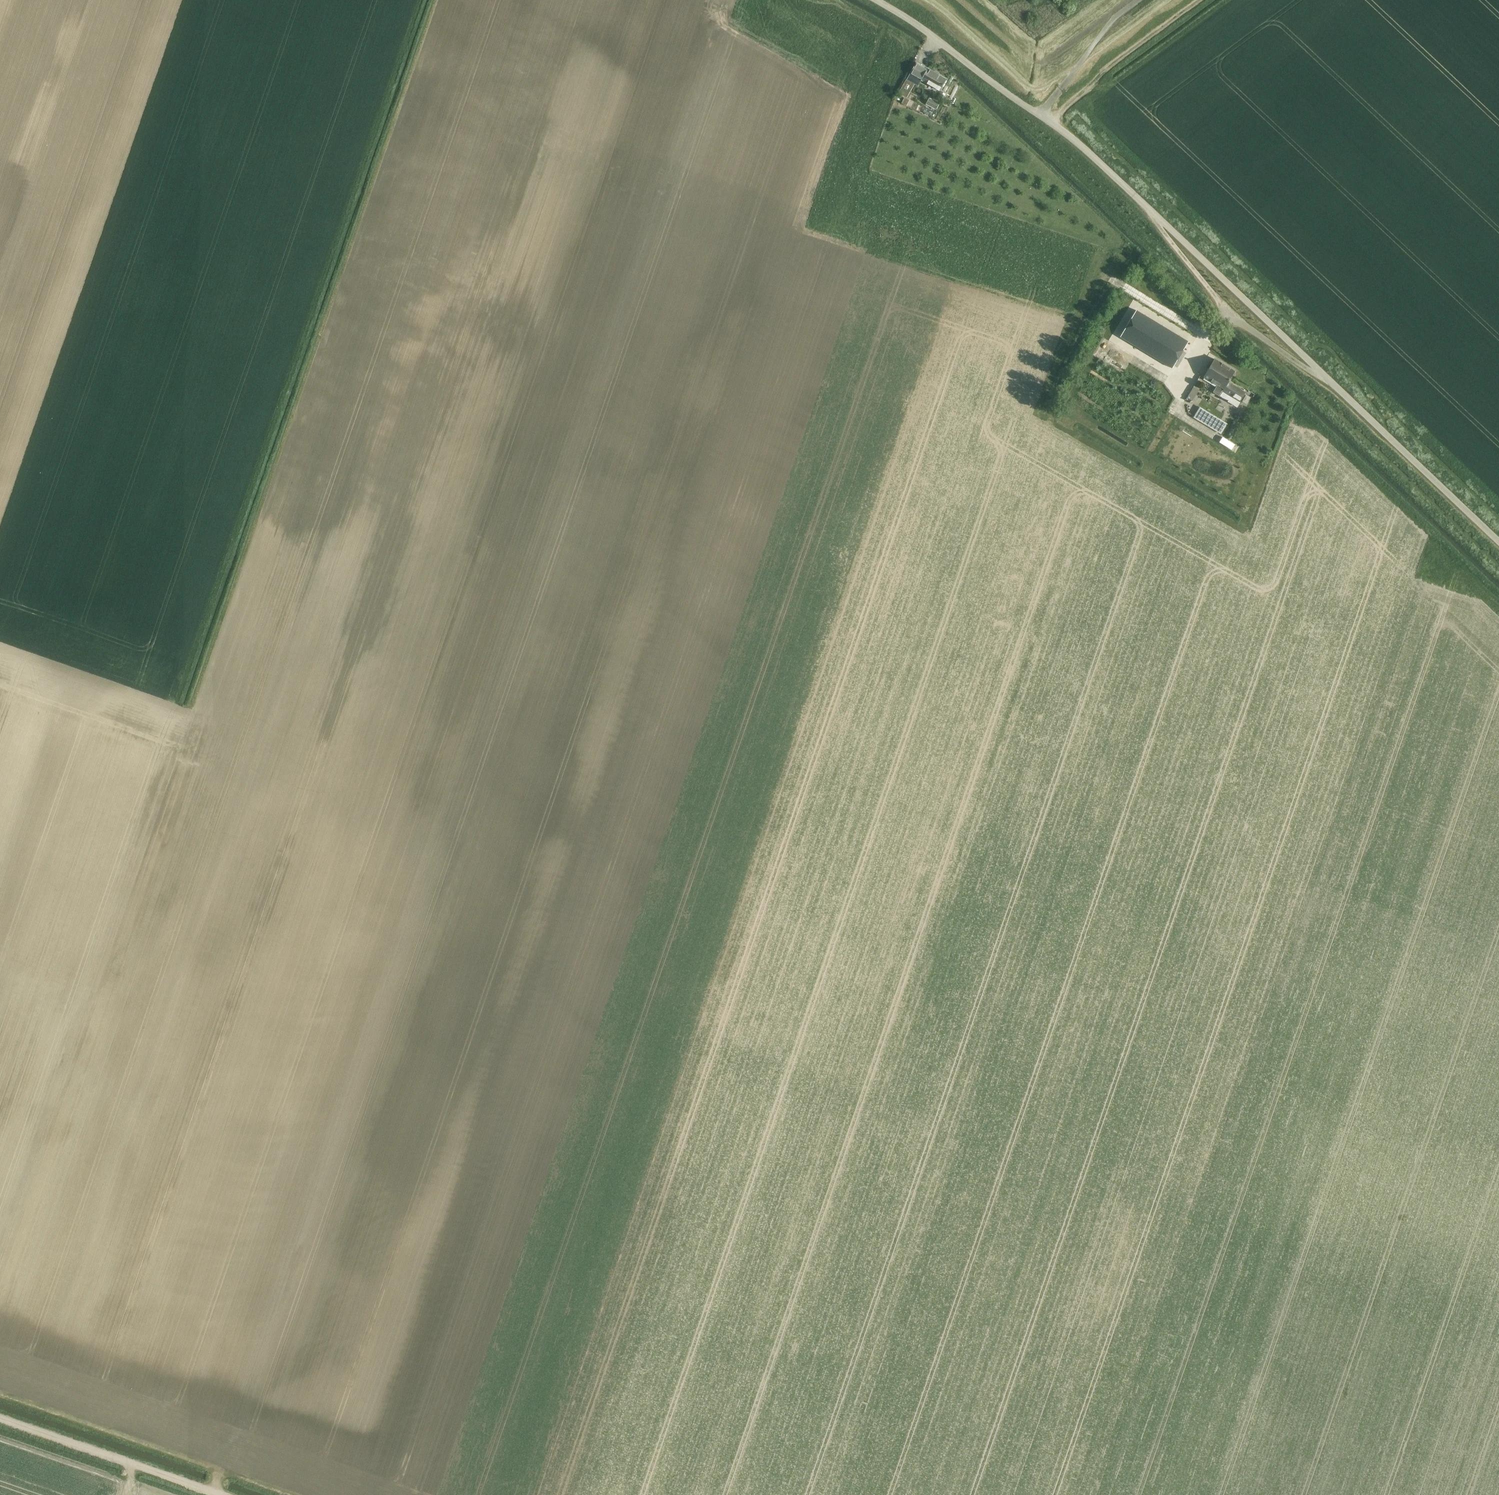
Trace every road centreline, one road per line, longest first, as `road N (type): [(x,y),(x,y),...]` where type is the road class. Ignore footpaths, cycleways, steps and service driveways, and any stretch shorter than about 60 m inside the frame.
road 1 (unclassified): [(874,0),(1088,152),(1498,543)]
road 2 (track): [(1199,0),(1049,123)]
road 3 (track): [(1140,0),(1114,18),(1038,115)]

